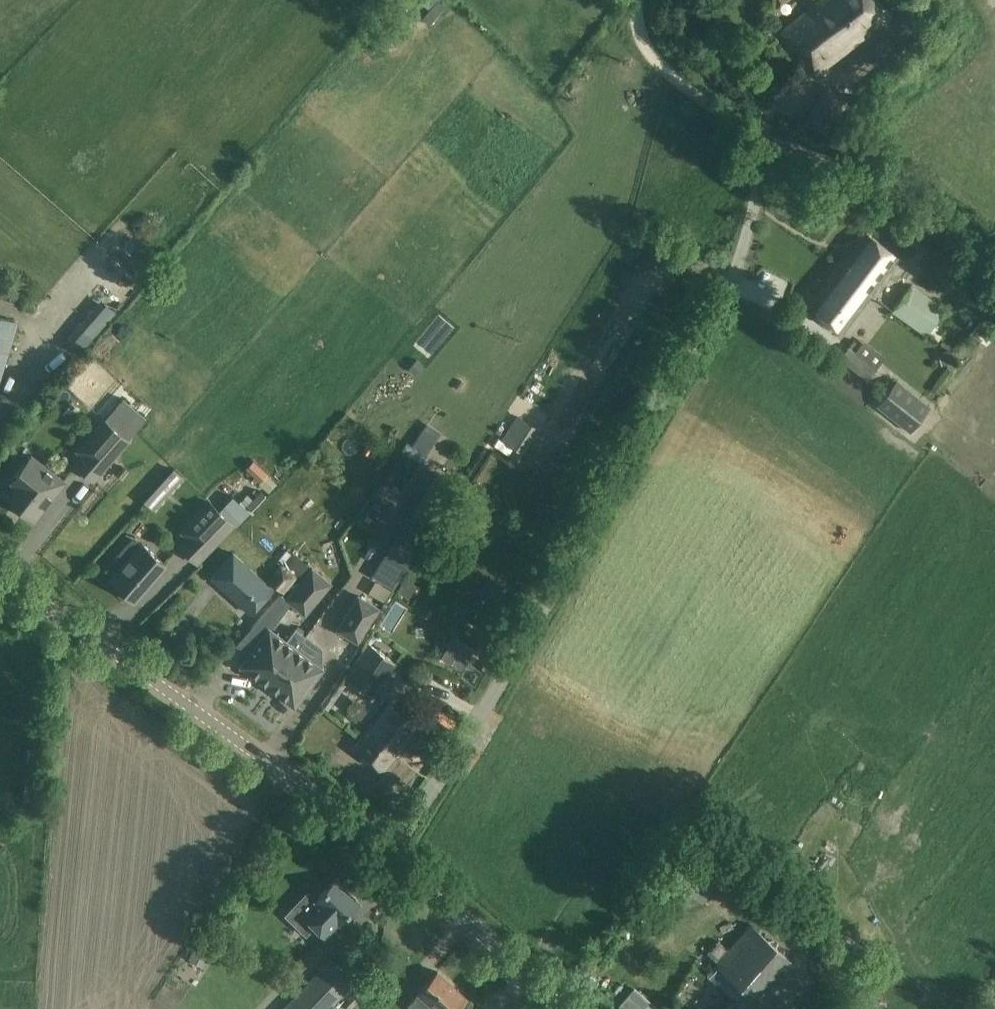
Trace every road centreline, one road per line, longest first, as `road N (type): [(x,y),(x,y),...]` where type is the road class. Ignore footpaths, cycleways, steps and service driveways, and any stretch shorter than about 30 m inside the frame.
road 1 (unclassified): [(632,0),(635,34),(654,61),(756,147),(750,217),(717,319),(390,855)]
road 2 (tertiary): [(390,855),(0,577)]
road 3 (tertiary): [(564,1008),(390,855)]

